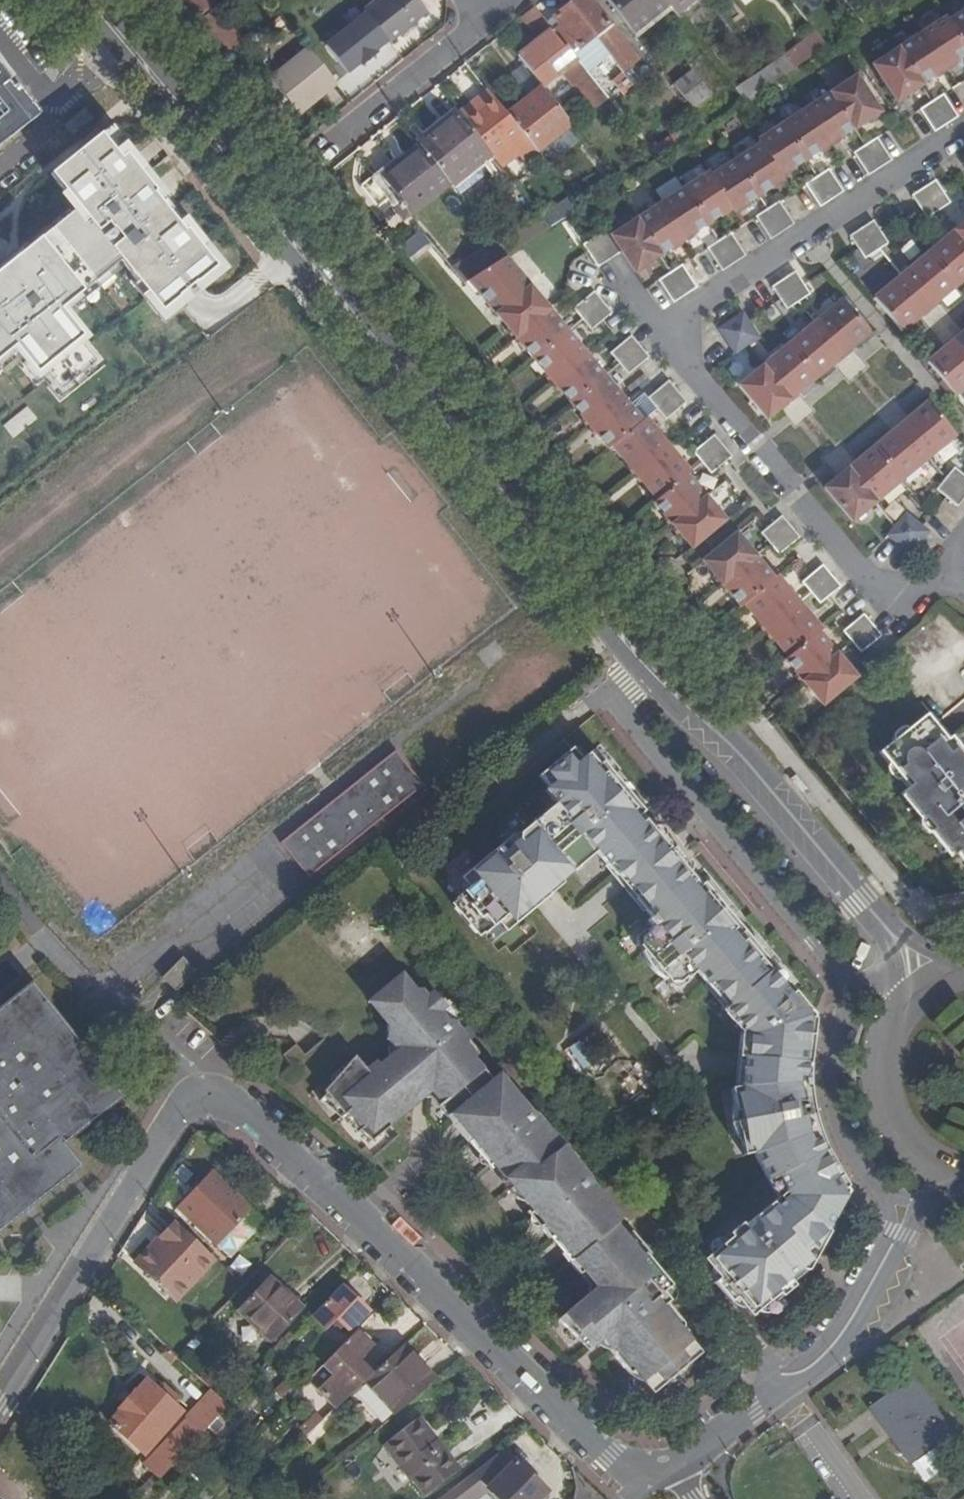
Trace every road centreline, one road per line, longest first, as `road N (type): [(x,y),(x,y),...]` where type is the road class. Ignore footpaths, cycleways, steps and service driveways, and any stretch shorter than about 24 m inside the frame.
road 1 (residential): [(74,0),(633,667),(743,764),(887,947),(903,1008)]
road 2 (residential): [(963,964),(923,945),(866,893),(783,783),(531,514),(99,0)]
road 3 (residential): [(0,1399),(183,1104),(205,1095),(225,1099),(609,1458),(627,1471),(669,1473)]
road 4 (residential): [(669,1473),(776,1389),(822,1366),(874,1306),(915,1204),(963,1180)]
road 5 (residential): [(661,325),(859,576),(894,600),(953,573)]
road 6 (residential): [(963,130),(661,325)]
road 7 (residential): [(486,22),(303,159)]
road 8 (residential): [(903,1008),(881,1058),(887,1112),(919,1156),(963,1177)]

